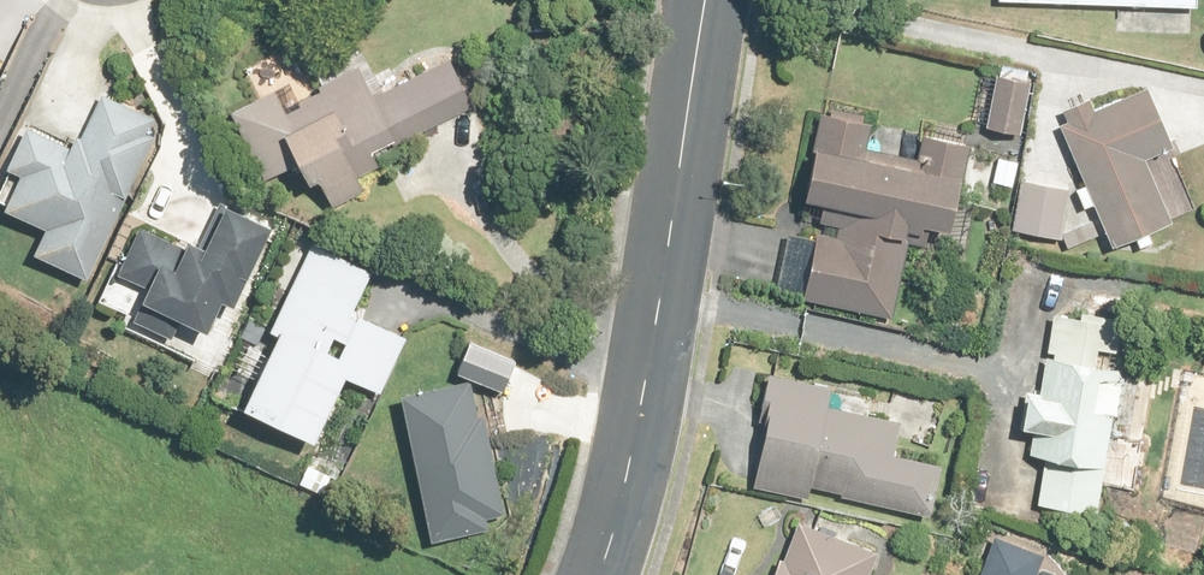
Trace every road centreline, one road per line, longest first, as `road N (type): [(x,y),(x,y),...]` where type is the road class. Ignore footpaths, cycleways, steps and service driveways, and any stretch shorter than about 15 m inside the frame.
road 1 (tertiary): [(602,574),(704,0)]

